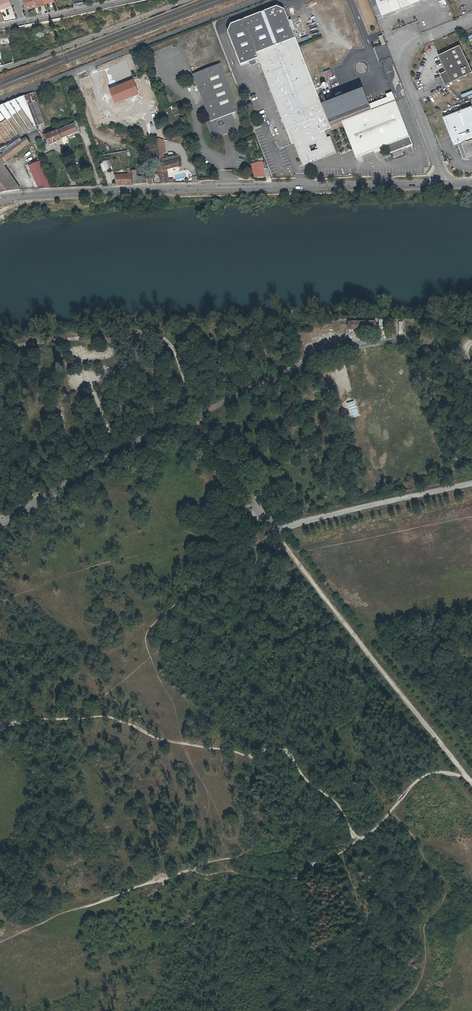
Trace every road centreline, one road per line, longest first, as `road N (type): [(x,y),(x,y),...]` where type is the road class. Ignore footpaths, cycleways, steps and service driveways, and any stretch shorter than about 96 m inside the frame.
road 1 (unclassified): [(0,199),(443,184)]
road 2 (unclassified): [(190,419),(275,530),(471,484)]
road 3 (unclassified): [(411,340),(327,354),(190,419)]
road 4 (unclassified): [(190,419),(0,523)]
road 5 (unclassified): [(443,184),(403,59),(417,42),(471,17)]
road 6 (residential): [(182,0),(0,69)]
road 7 (track): [(466,776),(359,639)]
road 8 (track): [(359,639),(275,530)]

